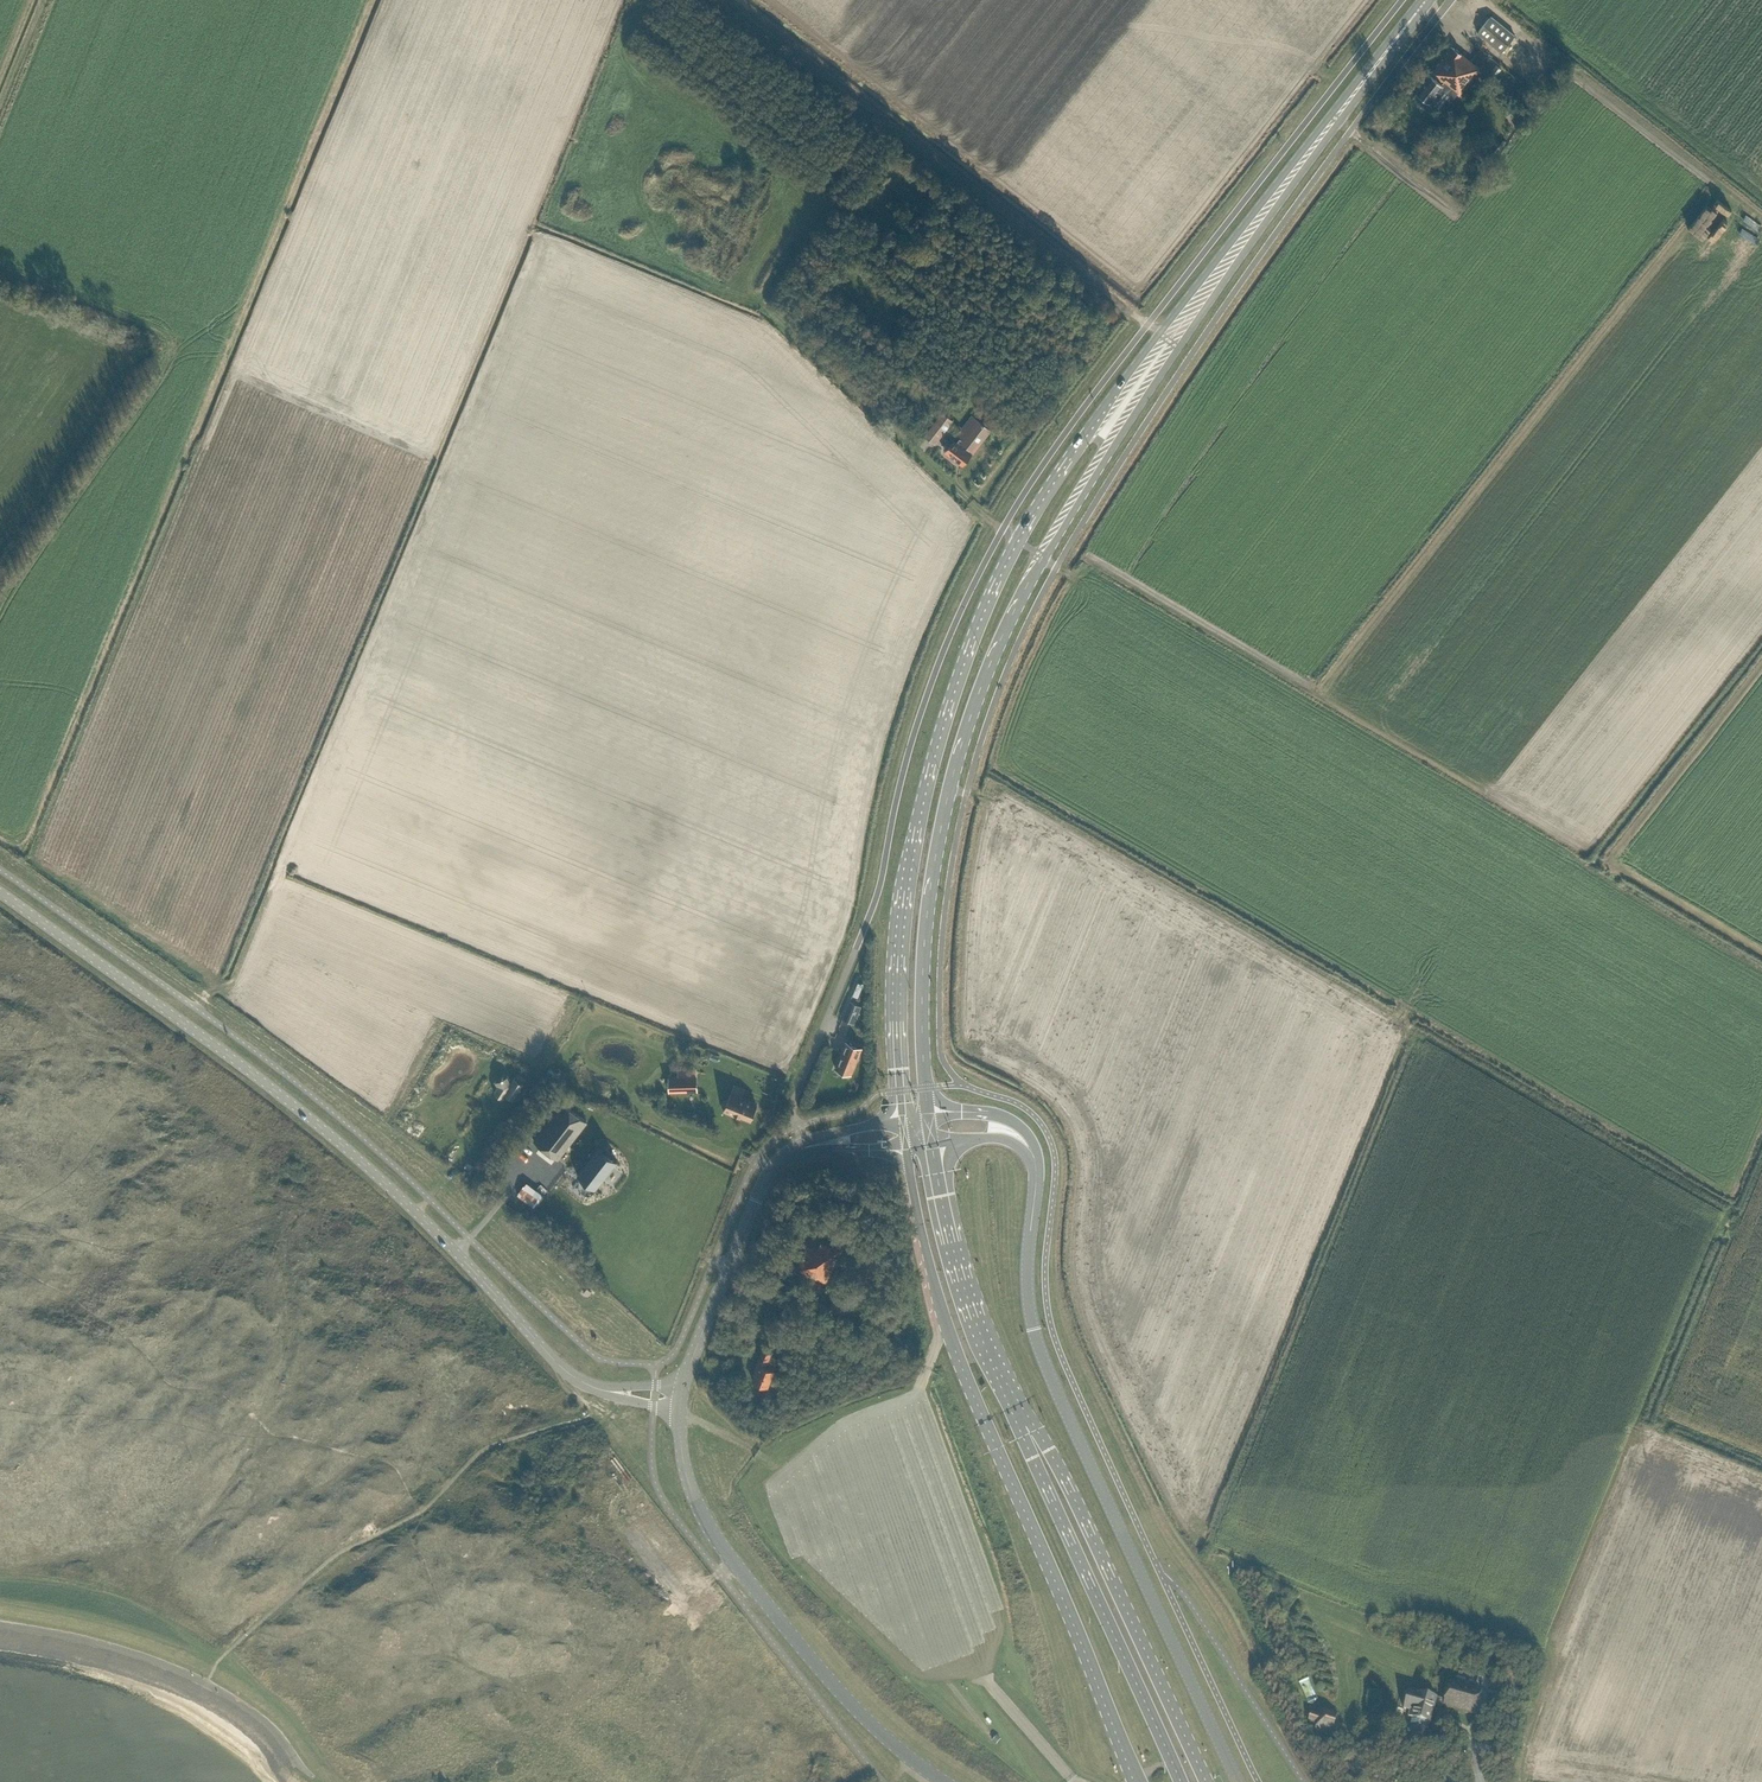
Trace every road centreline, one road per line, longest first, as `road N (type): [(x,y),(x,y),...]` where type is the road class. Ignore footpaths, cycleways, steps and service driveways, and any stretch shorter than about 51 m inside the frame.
road 1 (secondary): [(1420,10),(1060,475),(982,614),(936,753),(904,893),(903,1120)]
road 2 (secondary): [(929,1118),(922,993),(931,876),(977,693),(1006,626),(1125,426),(1420,10)]
road 3 (tertiary): [(583,1382),(340,1143),(0,893)]
road 4 (secondary): [(906,1146),(956,1351),(1137,1781)]
road 5 (unclassified): [(1036,1189),(1028,1288),(1037,1342),(1238,1781)]
road 6 (track): [(734,0),(1162,339)]
road 7 (unclassified): [(945,1781),(849,1702),(716,1537),(687,1476),(680,1406)]
road 8 (secondary): [(1207,1781),(1049,1450),(992,1361)]
road 9 (secondary): [(1181,1781),(992,1361)]
road 10 (tertiary): [(682,1388),(767,1178),(803,1147)]
road 11 (track): [(1581,84),(1761,226)]
road 12 (secondary): [(992,1361),(950,1239),(932,1144)]
road 13 (unclassified): [(1036,1189),(1039,1157),(1024,1131),(987,1116),(929,1118)]
road 14 (track): [(415,1212),(505,1105)]
road 15 (unclassified): [(932,1144),(1009,1141),(1024,1151),(1036,1189)]

